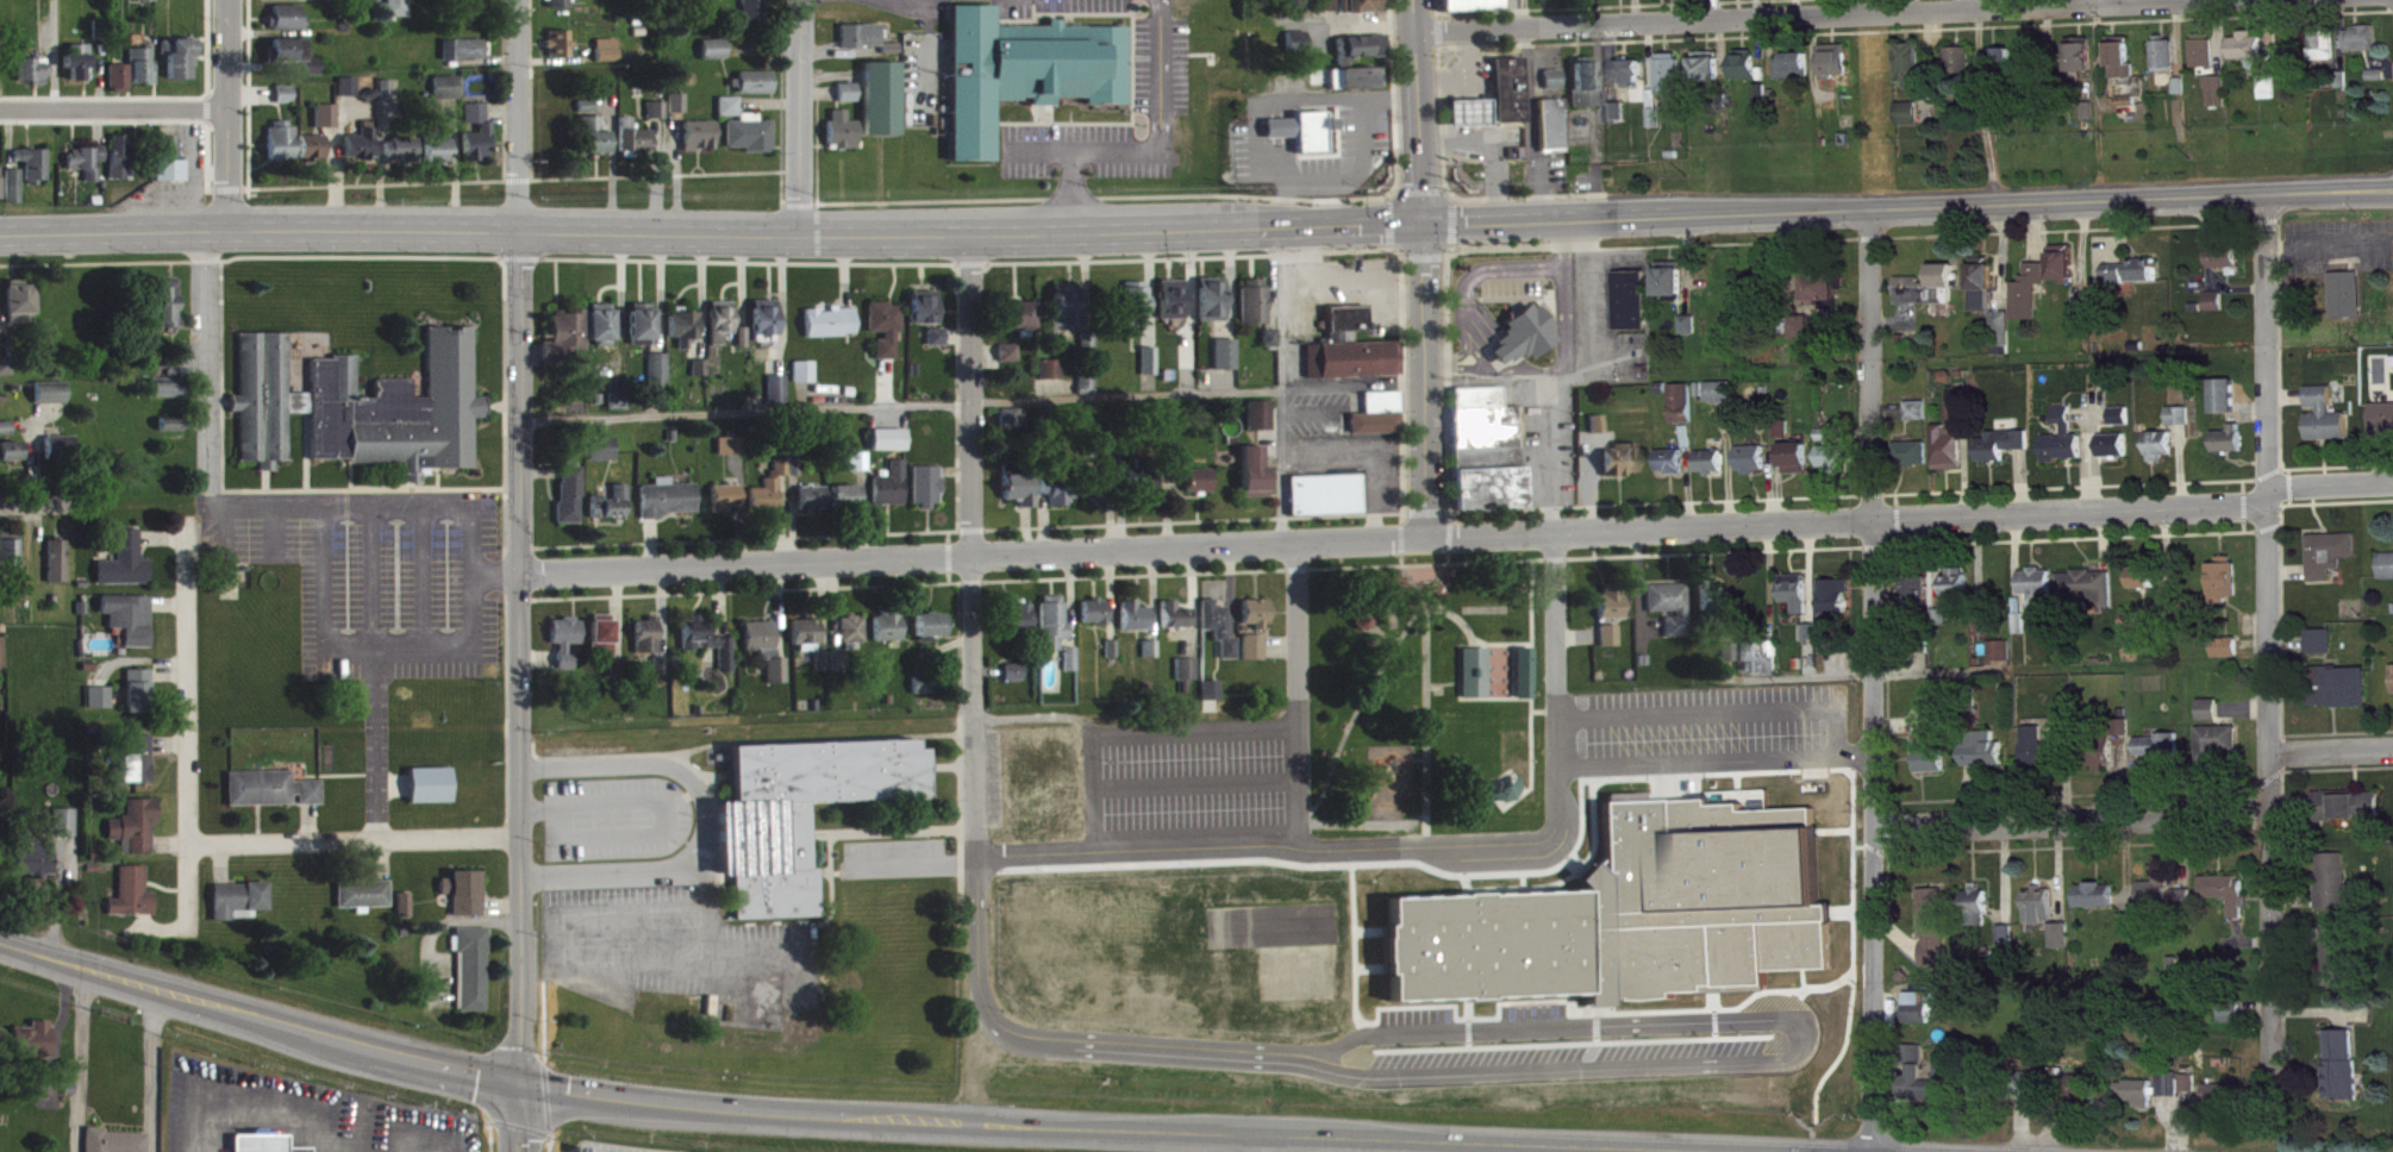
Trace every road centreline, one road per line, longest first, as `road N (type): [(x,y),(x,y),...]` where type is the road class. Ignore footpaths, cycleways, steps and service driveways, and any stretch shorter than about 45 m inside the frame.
road 1 (primary): [(0,942),(319,1043),(512,1088),(793,1121),(1648,1151)]
road 2 (secondary): [(0,239),(517,226),(969,232),(1423,223)]
road 3 (residential): [(519,572),(1872,520)]
road 4 (tertiary): [(517,226),(512,1088)]
road 5 (residential): [(1419,33),(2264,0)]
road 6 (secondary): [(1423,223),(2264,200)]
road 7 (residential): [(207,233),(212,514),(187,527),(190,933)]
road 8 (residential): [(1872,520),(1879,1151)]
road 9 (residential): [(2269,492),(2278,1122)]
road 10 (residential): [(969,232),(974,850)]
road 11 (residential): [(974,850),(1520,846)]
road 12 (residential): [(1872,520),(2269,492)]
road 13 (residential): [(1875,832),(2270,812)]
road 14 (residential): [(1554,531),(1557,795),(1548,833),(1520,846)]
road 15 (residential): [(186,843),(517,833)]
road 16 (residential): [(1423,223),(1425,537)]
road 17 (residential): [(1295,543),(1299,849)]
road 18 (residential): [(1862,217),(1872,520)]
road 19 (residential): [(2264,200),(2269,492)]
road 20 (residential): [(974,850),(971,1126)]
road 21 (residential): [(225,0),(225,233)]
road 22 (residential): [(800,0),(798,231)]
road 23 (residential): [(520,0),(517,226)]
road 24 (residential): [(0,108),(225,109)]
road 25 (secondary): [(1417,0),(1423,223)]
road 26 (secondary): [(2264,200),(2392,196)]
road 27 (residential): [(2269,492),(2392,484)]
road 28 (residential): [(2272,751),(2392,747)]

